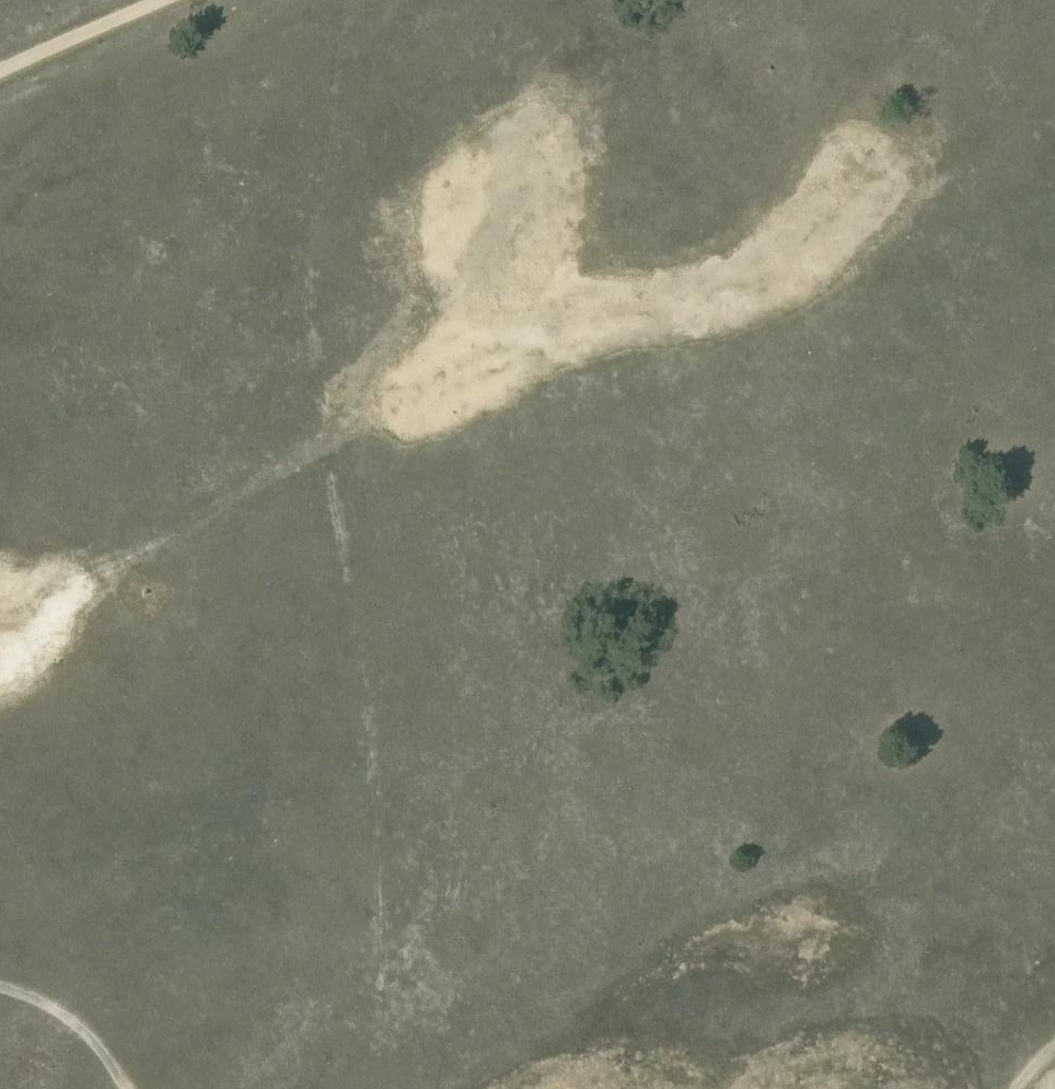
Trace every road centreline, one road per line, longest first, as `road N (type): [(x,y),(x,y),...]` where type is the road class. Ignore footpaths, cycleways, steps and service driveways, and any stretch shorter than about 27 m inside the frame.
road 1 (track): [(0,994),(70,1017),(123,1088)]

